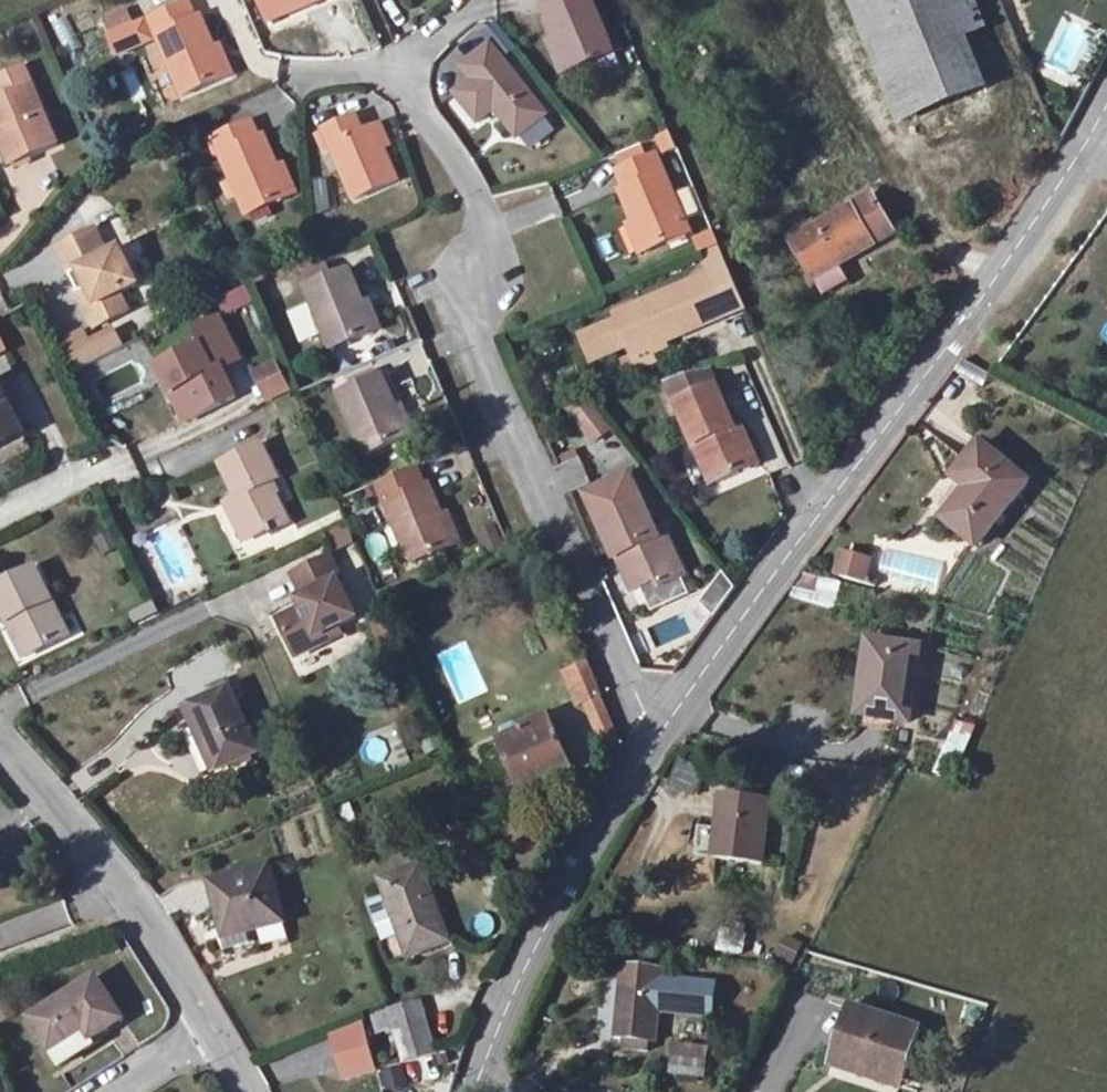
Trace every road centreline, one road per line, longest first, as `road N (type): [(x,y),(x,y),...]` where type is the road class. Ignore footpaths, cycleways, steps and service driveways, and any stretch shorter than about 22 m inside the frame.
road 1 (residential): [(664,724),(1024,230),(1106,102)]
road 2 (residential): [(664,724),(625,670),(482,329),(475,274),(481,196),(390,70)]
road 3 (residential): [(491,1073),(530,967),(607,808),(664,724)]
road 4 (residential): [(201,1029),(132,918),(0,751)]

